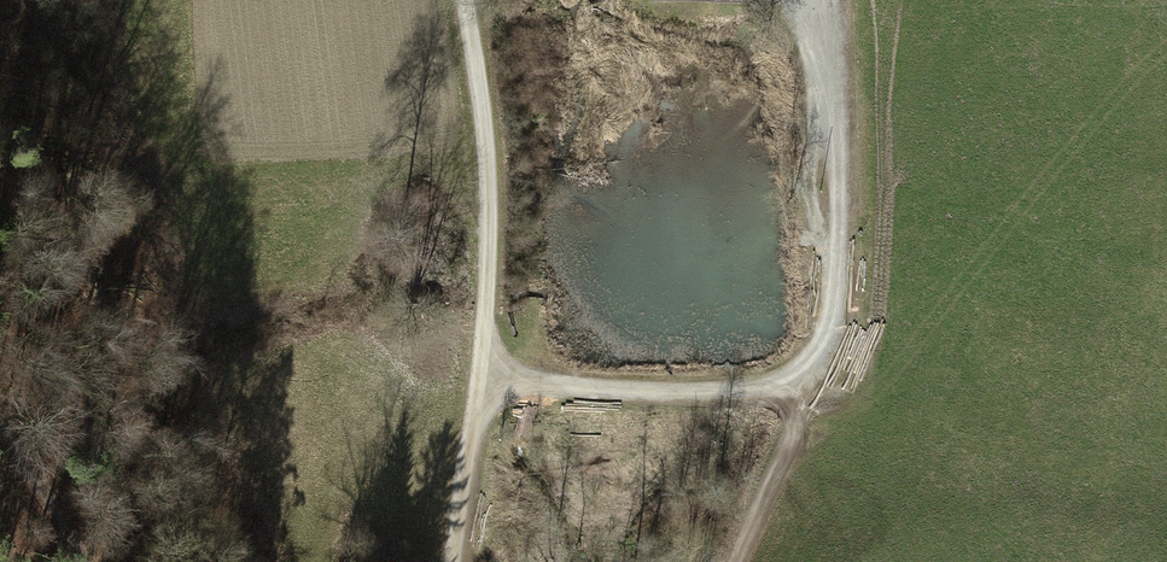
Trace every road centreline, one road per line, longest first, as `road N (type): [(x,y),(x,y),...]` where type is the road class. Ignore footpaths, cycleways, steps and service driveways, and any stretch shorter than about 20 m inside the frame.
road 1 (track): [(479,374),(658,389),(756,387),(821,374),(830,81),(815,0)]
road 2 (track): [(455,561),(479,374),(489,185),(466,0)]
road 3 (track): [(733,561),(821,374)]
road 4 (track): [(0,421),(78,561)]

